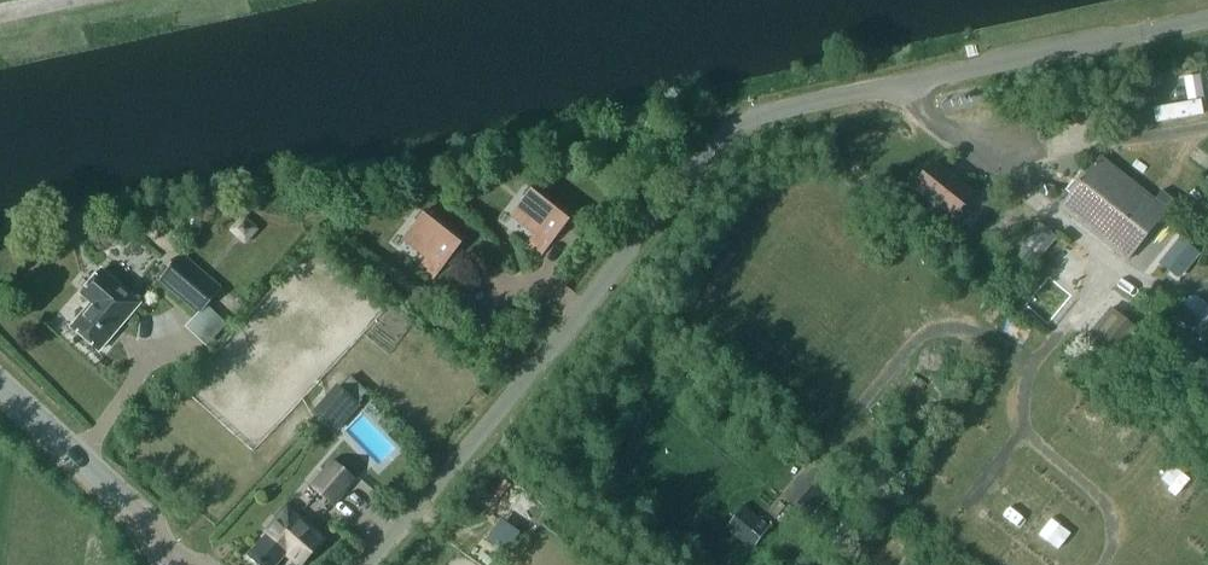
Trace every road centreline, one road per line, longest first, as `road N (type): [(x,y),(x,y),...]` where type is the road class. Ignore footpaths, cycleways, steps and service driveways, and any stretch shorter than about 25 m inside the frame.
road 1 (unclassified): [(366,564),(529,375),(704,149),(740,125),(1207,20)]
road 2 (track): [(1105,259),(1018,393),(1023,431),(1110,502),(1118,525),(1098,564)]
road 3 (tertiary): [(174,564),(162,537),(130,503),(0,384)]
road 4 (track): [(1003,168),(1207,126)]

